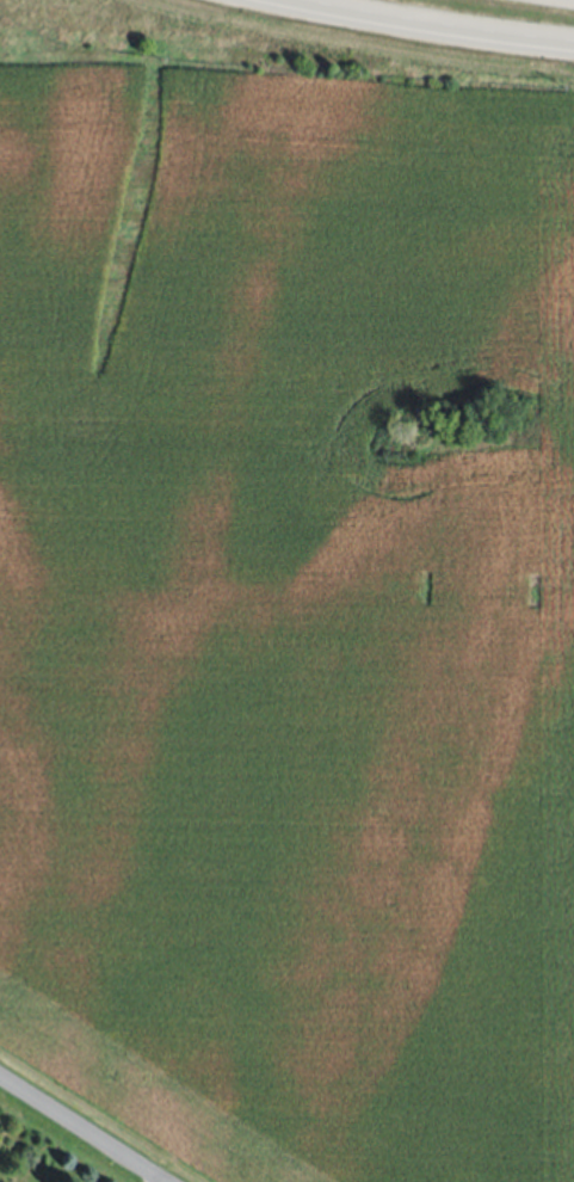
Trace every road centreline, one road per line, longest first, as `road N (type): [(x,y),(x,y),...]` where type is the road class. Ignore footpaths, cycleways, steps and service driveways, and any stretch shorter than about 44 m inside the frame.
road 1 (trunk): [(279,0),(366,23),(573,41)]
road 2 (residential): [(0,1075),(166,1181)]

